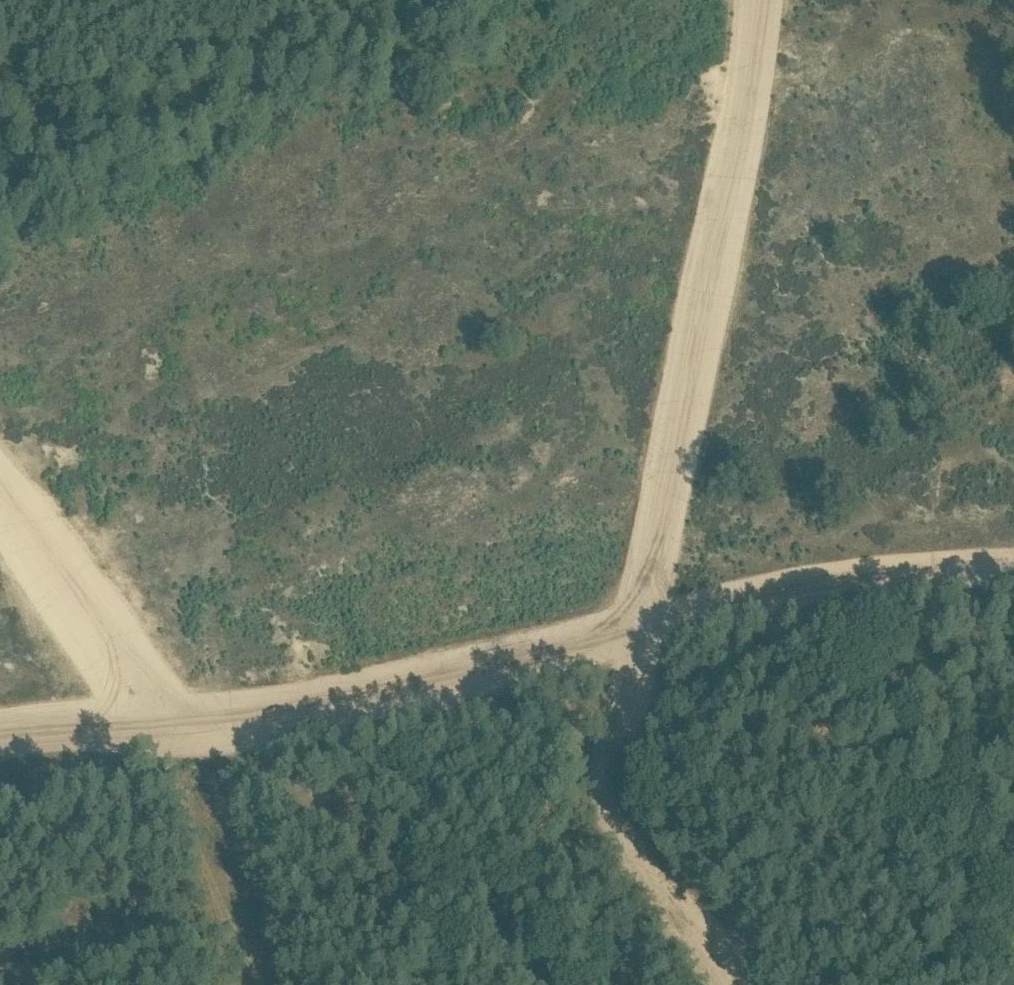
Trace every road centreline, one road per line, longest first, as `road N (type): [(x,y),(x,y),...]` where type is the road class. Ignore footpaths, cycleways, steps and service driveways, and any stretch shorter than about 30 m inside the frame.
road 1 (track): [(729,984),(619,825),(611,784),(757,0)]
road 2 (track): [(0,740),(330,711),(765,594),(1013,566)]
road 3 (track): [(261,984),(140,728)]
road 4 (track): [(0,515),(140,728)]

